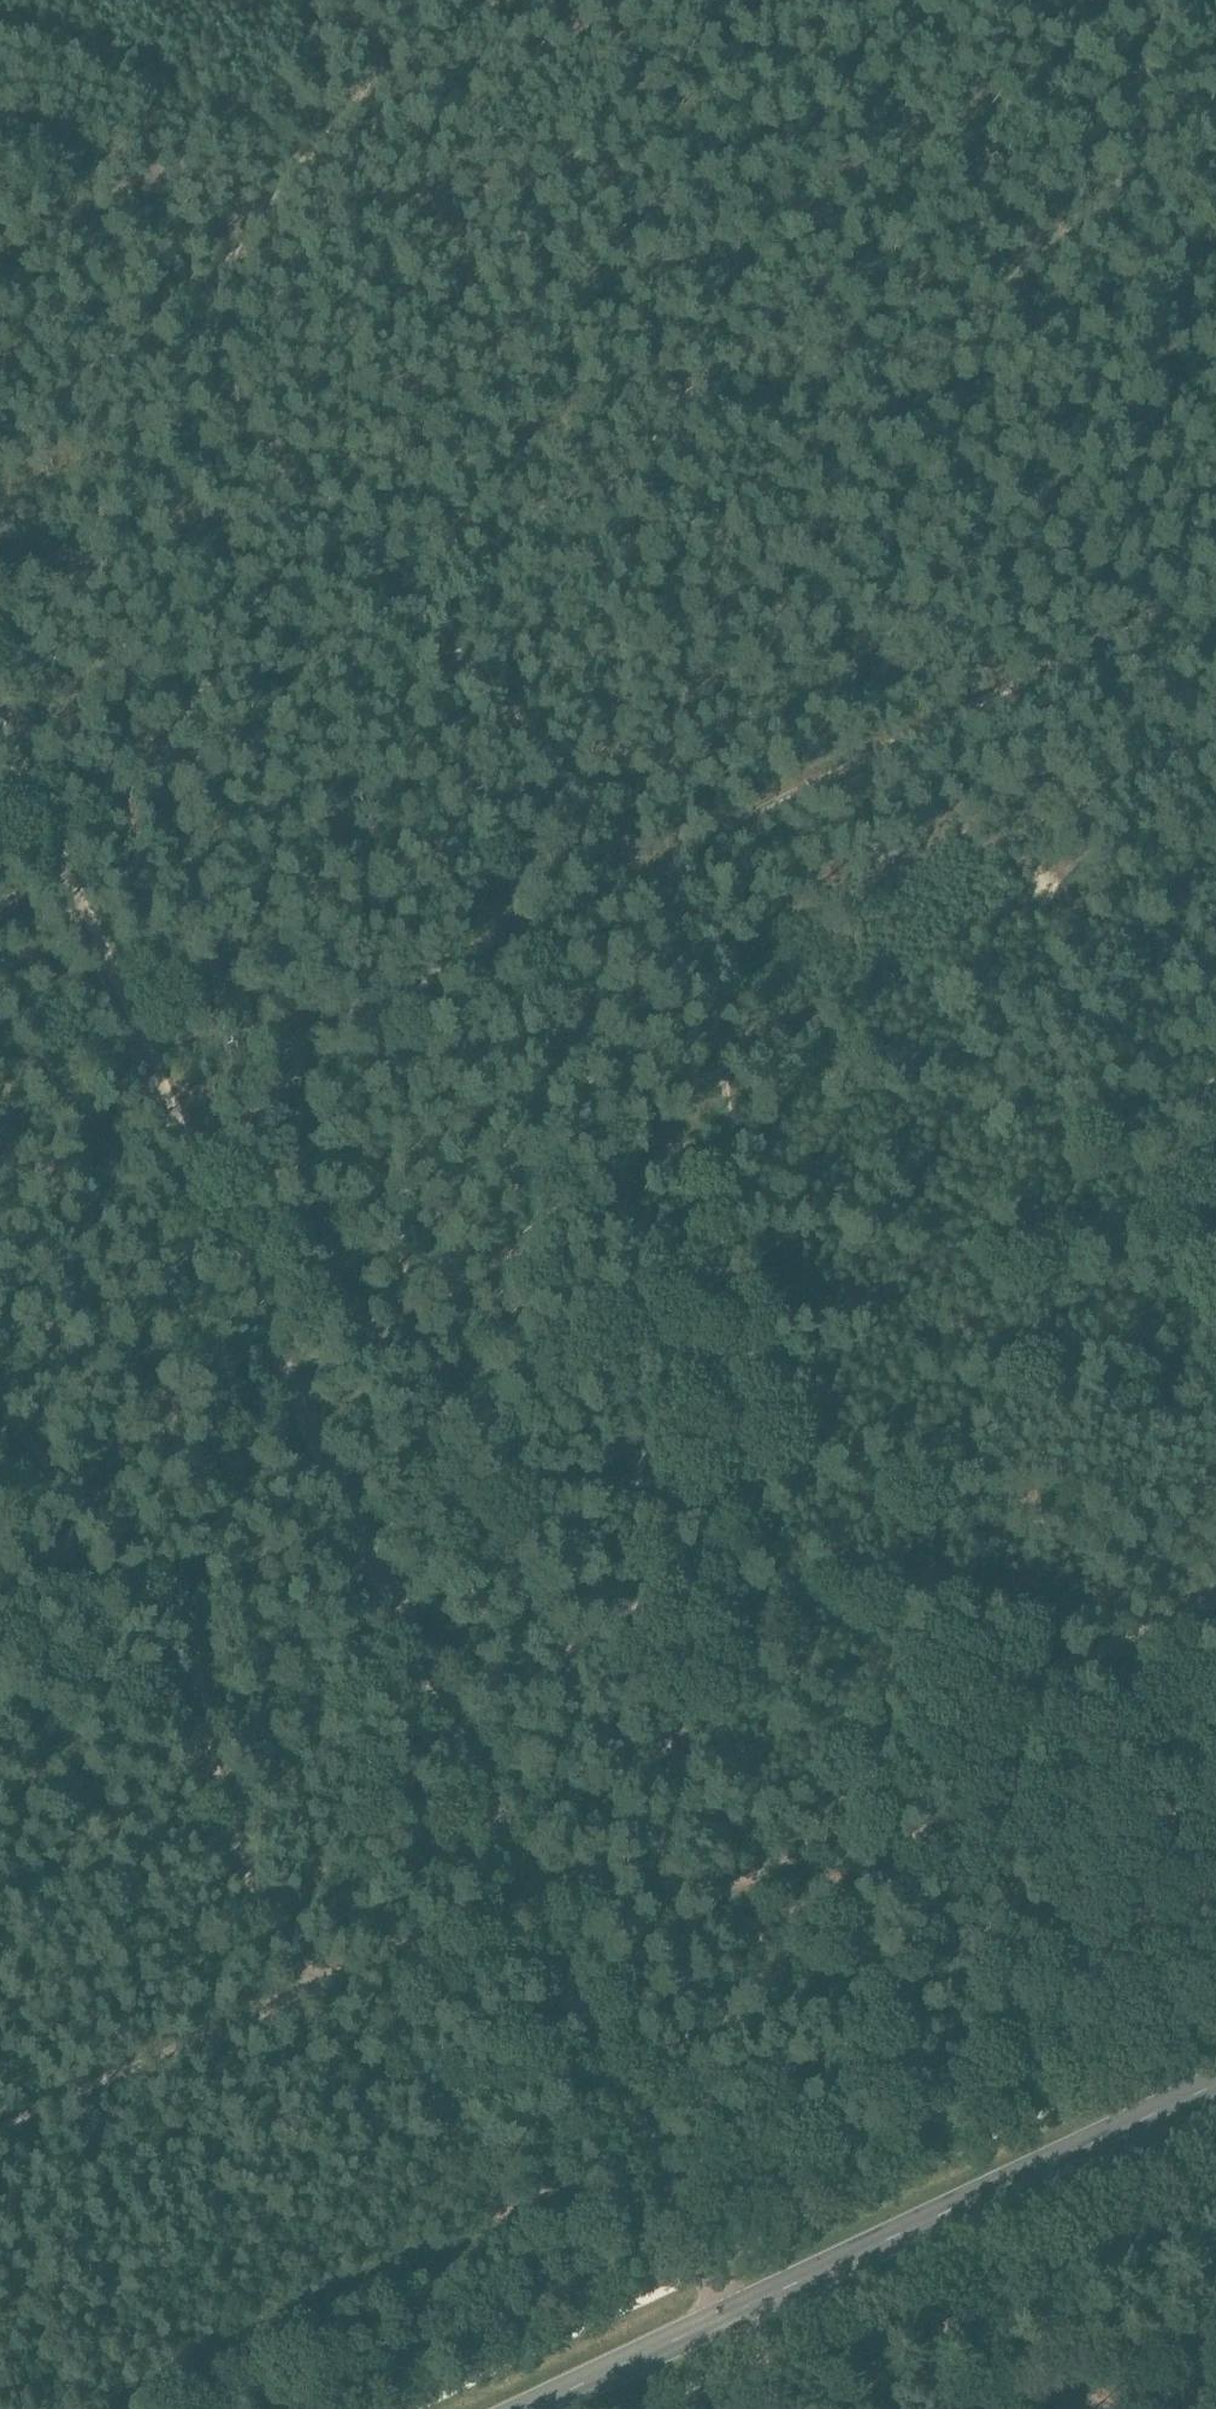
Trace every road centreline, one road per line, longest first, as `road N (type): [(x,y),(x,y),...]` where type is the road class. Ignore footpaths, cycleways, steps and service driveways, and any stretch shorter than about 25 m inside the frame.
road 1 (track): [(340,0),(364,33),(350,61),(260,161),(212,246),(207,291),(227,361),(259,433),(398,587),(601,783),(723,1023),(733,1072),(737,1154),(728,1228),(640,1451),(627,1506),(673,1774),(667,1833),(642,1871)]
road 2 (track): [(0,608),(216,513),(273,515),(359,541),(384,532),(471,528),(632,466),(711,358),(740,349),(791,350),(852,362),(907,357),(941,343),(1052,229),(1105,197),(1184,90),(1215,73)]
road 3 (track): [(526,1877),(0,730)]
road 4 (secondary): [(524,2408),(1215,2082)]
road 5 (track): [(1215,1599),(951,1724),(874,1778),(833,1828),(742,1881),(714,1889),(642,1871)]
road 6 (track): [(646,869),(1215,583)]
road 7 (track): [(526,1877),(301,1973),(236,1833),(199,1700)]
road 8 (track): [(705,2271),(526,1877)]
road 9 (track): [(199,1700),(182,1596),(150,1545),(38,1453),(0,1391)]
road 10 (track): [(301,1973),(0,2108)]

